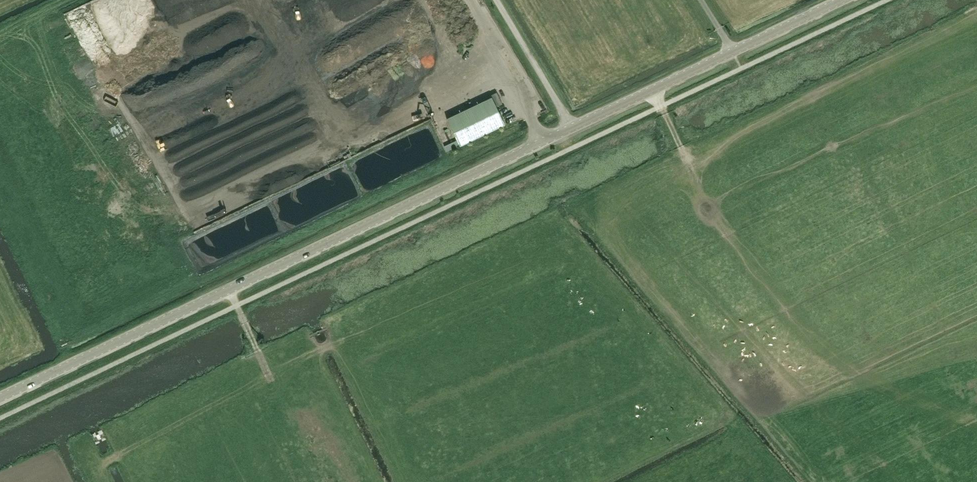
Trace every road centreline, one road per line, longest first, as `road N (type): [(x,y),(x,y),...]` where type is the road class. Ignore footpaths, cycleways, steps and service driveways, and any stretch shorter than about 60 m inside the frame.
road 1 (tertiary): [(0,398),(573,126)]
road 2 (tertiary): [(573,126),(839,0)]
road 3 (unclassified): [(573,126),(497,0)]

